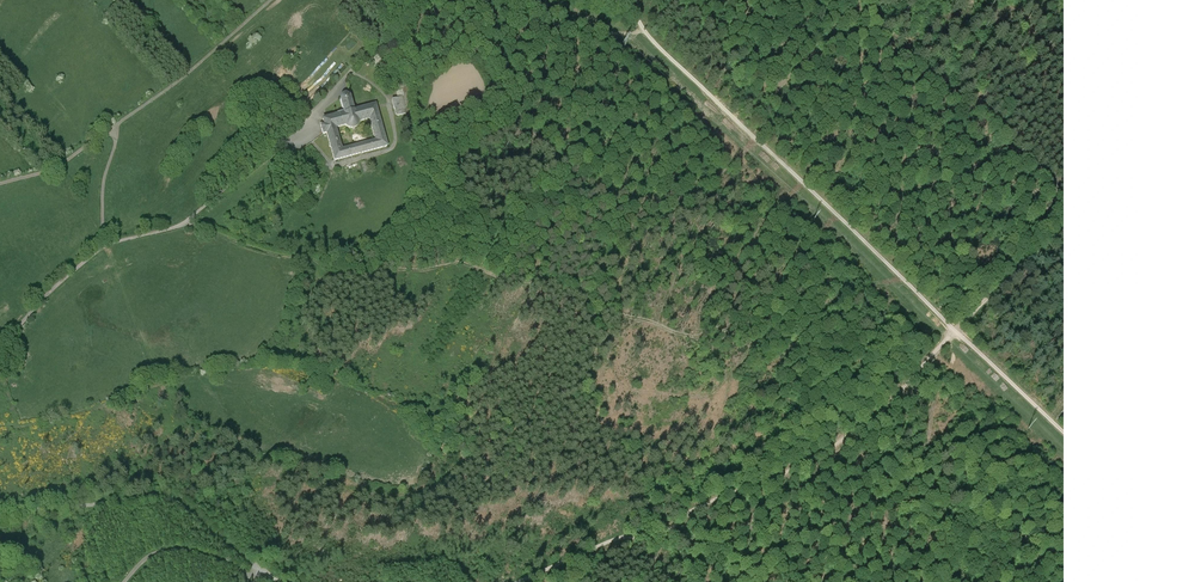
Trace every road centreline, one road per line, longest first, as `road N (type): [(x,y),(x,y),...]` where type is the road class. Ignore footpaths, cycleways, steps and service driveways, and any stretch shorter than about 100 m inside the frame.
road 1 (track): [(1194,129),(1169,133),(1113,172),(878,416),(840,443),(768,482),(702,505),(663,536),(616,538),(518,581)]
road 2 (track): [(1194,557),(952,333),(645,30),(632,0)]
road 3 (track): [(0,348),(105,247),(184,224),(278,152),(401,20)]
road 4 (track): [(0,184),(65,163),(270,0)]
road 5 (track): [(261,571),(165,496),(0,513)]
road 6 (track): [(184,224),(289,259),(374,265)]
road 7 (track): [(125,581),(149,557),(176,549),(250,576),(261,571)]
road 8 (track): [(105,247),(103,192),(118,125)]

